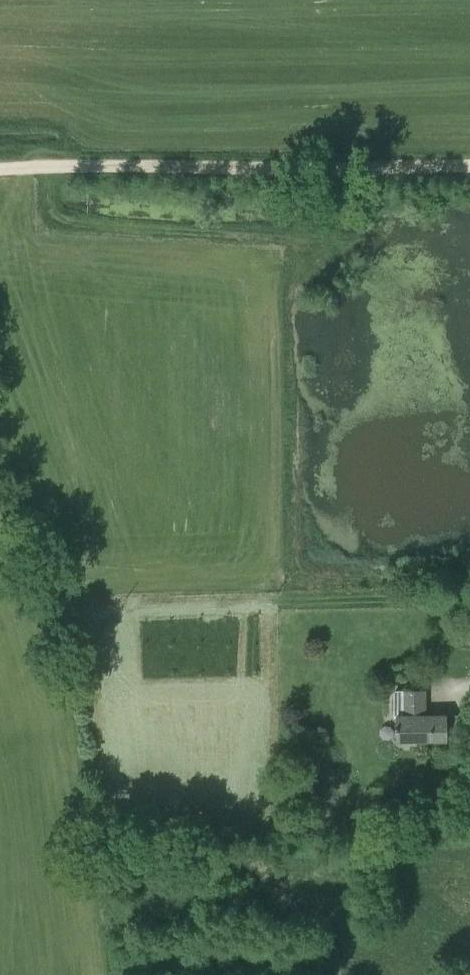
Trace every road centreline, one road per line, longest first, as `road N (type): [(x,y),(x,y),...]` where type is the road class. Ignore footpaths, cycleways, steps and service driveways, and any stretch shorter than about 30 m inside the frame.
road 1 (track): [(469,165),(0,169)]

